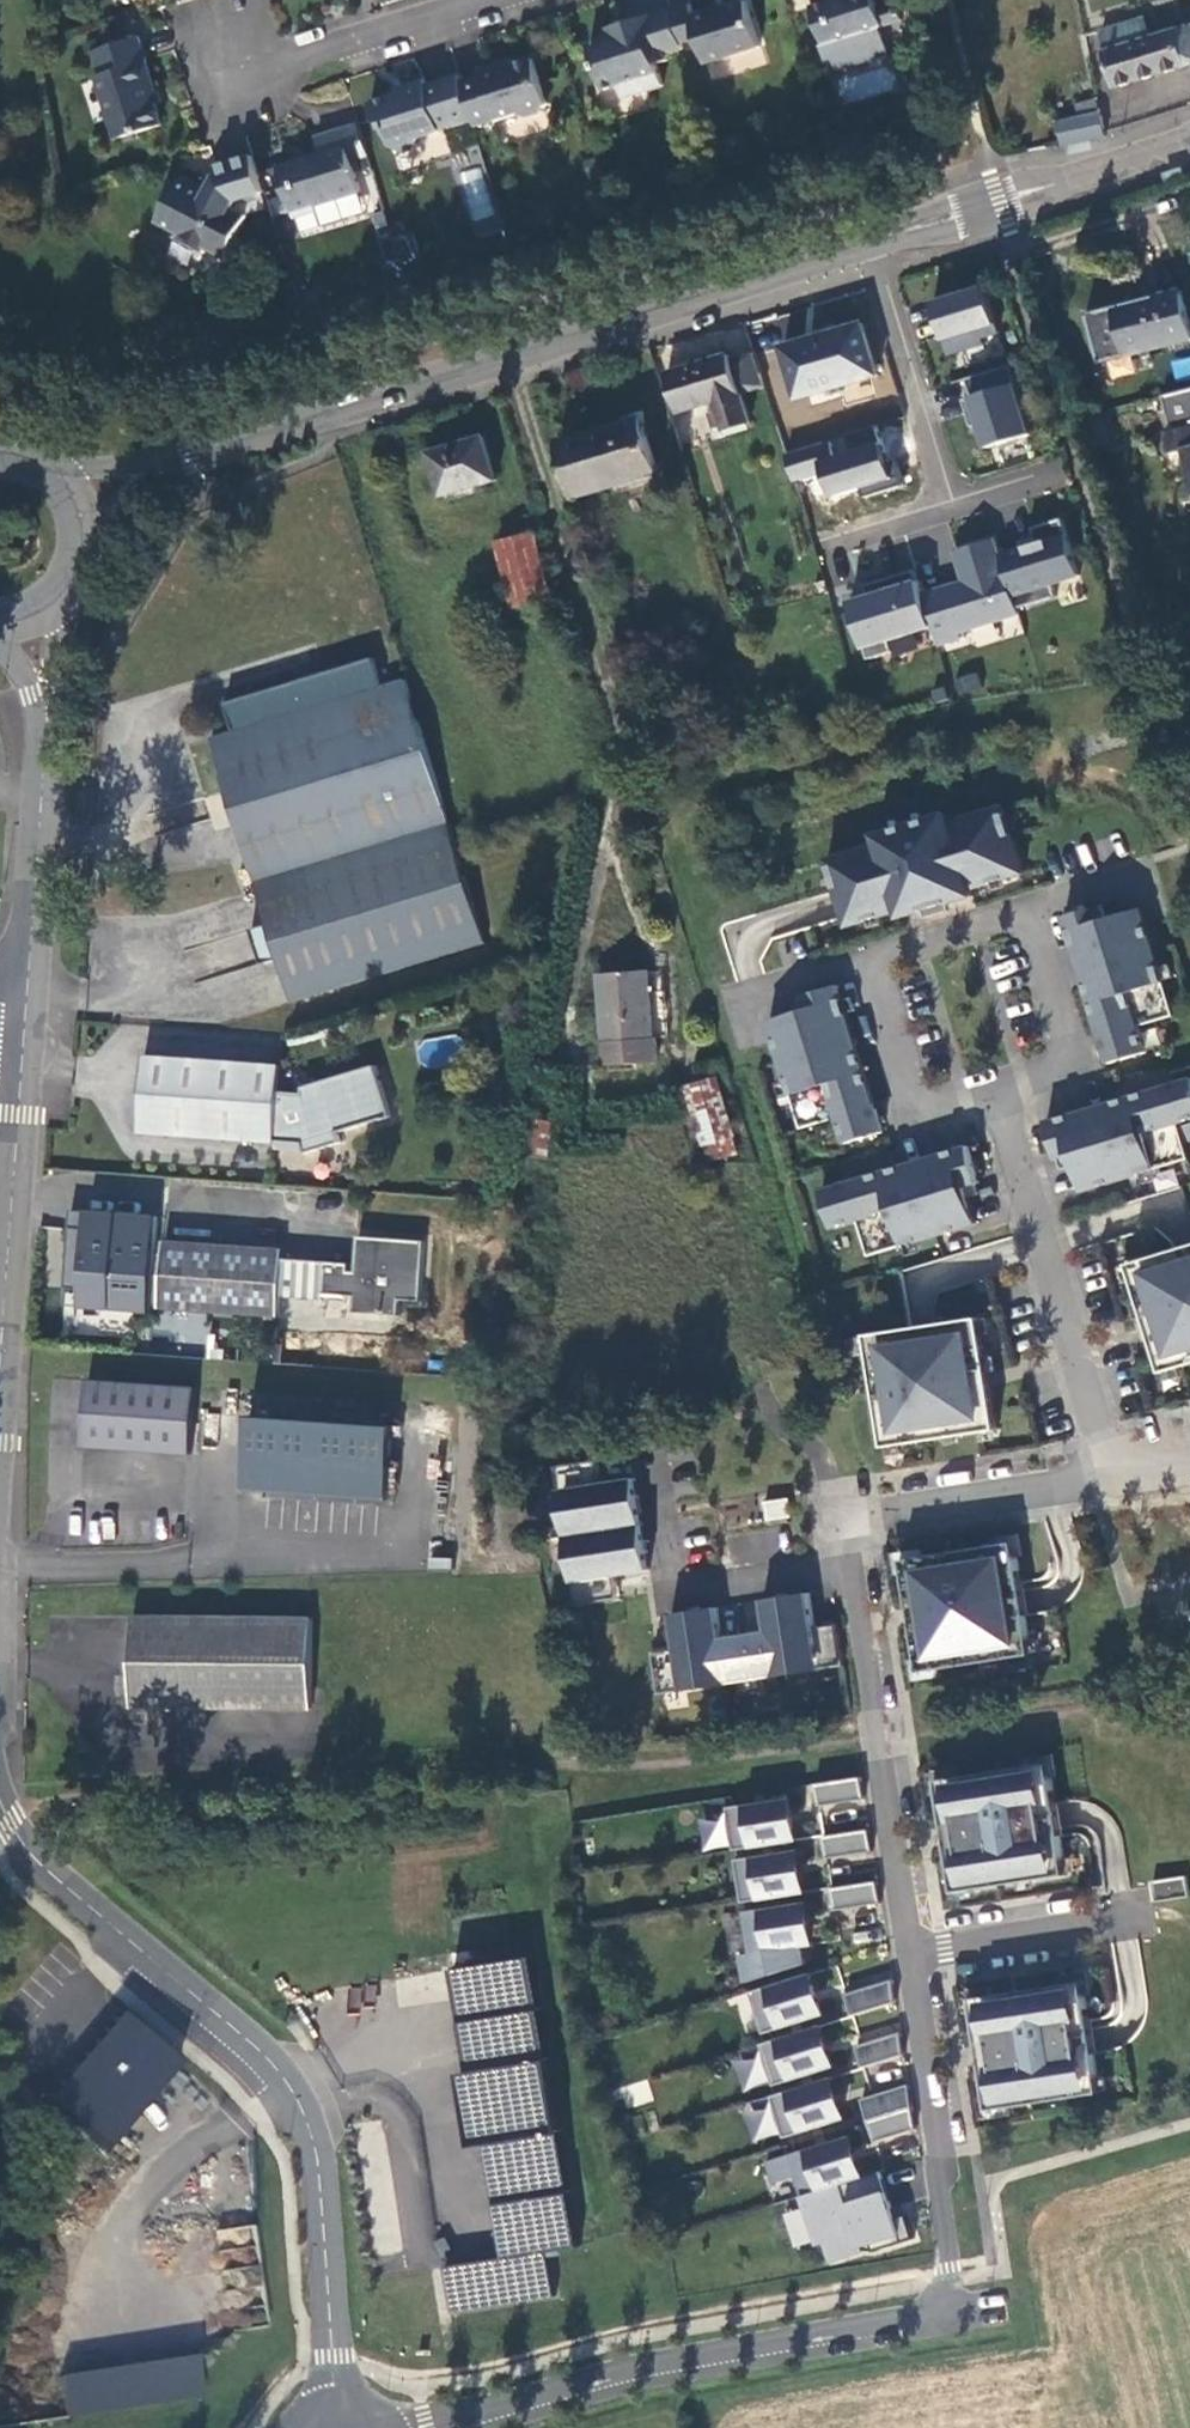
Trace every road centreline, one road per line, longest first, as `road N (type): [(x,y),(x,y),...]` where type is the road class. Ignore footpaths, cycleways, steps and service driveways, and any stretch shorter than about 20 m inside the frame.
road 1 (residential): [(912,1955),(949,2189),(948,2271),(930,2318),(621,2375),(444,2427)]
road 2 (unclassified): [(338,2408),(320,2161),(297,2095),(253,2041),(42,1864),(0,1810)]
road 3 (unclassified): [(26,1003),(0,1482)]
road 4 (residential): [(517,363),(626,776)]
road 5 (residential): [(1003,1089),(1113,1474)]
road 6 (residential): [(847,1568),(912,1955)]
road 7 (secondary): [(872,249),(517,363)]
road 8 (secondary): [(517,363),(197,462)]
road 9 (secondary): [(1189,142),(872,249)]
road 10 (unclassified): [(43,708),(26,1003)]
road 11 (residential): [(841,1514),(1113,1474)]
road 12 (residential): [(872,249),(953,502)]
road 13 (residential): [(876,957),(926,1113),(1003,1089)]
road 14 (residential): [(1003,1089),(1072,1067),(1022,911)]
road 15 (residential): [(912,1955),(1141,1916)]
road 16 (residential): [(513,0),(301,65)]
road 17 (residential): [(754,1039),(743,998),(876,957)]
road 18 (residential): [(847,1568),(674,1596)]
road 19 (residential): [(876,957),(1022,911)]
road 20 (secondary): [(197,462),(53,470)]
road 21 (residential): [(953,502),(824,540)]
road 22 (residential): [(1022,911),(1147,872)]
road 23 (secondary): [(91,534),(197,462)]

